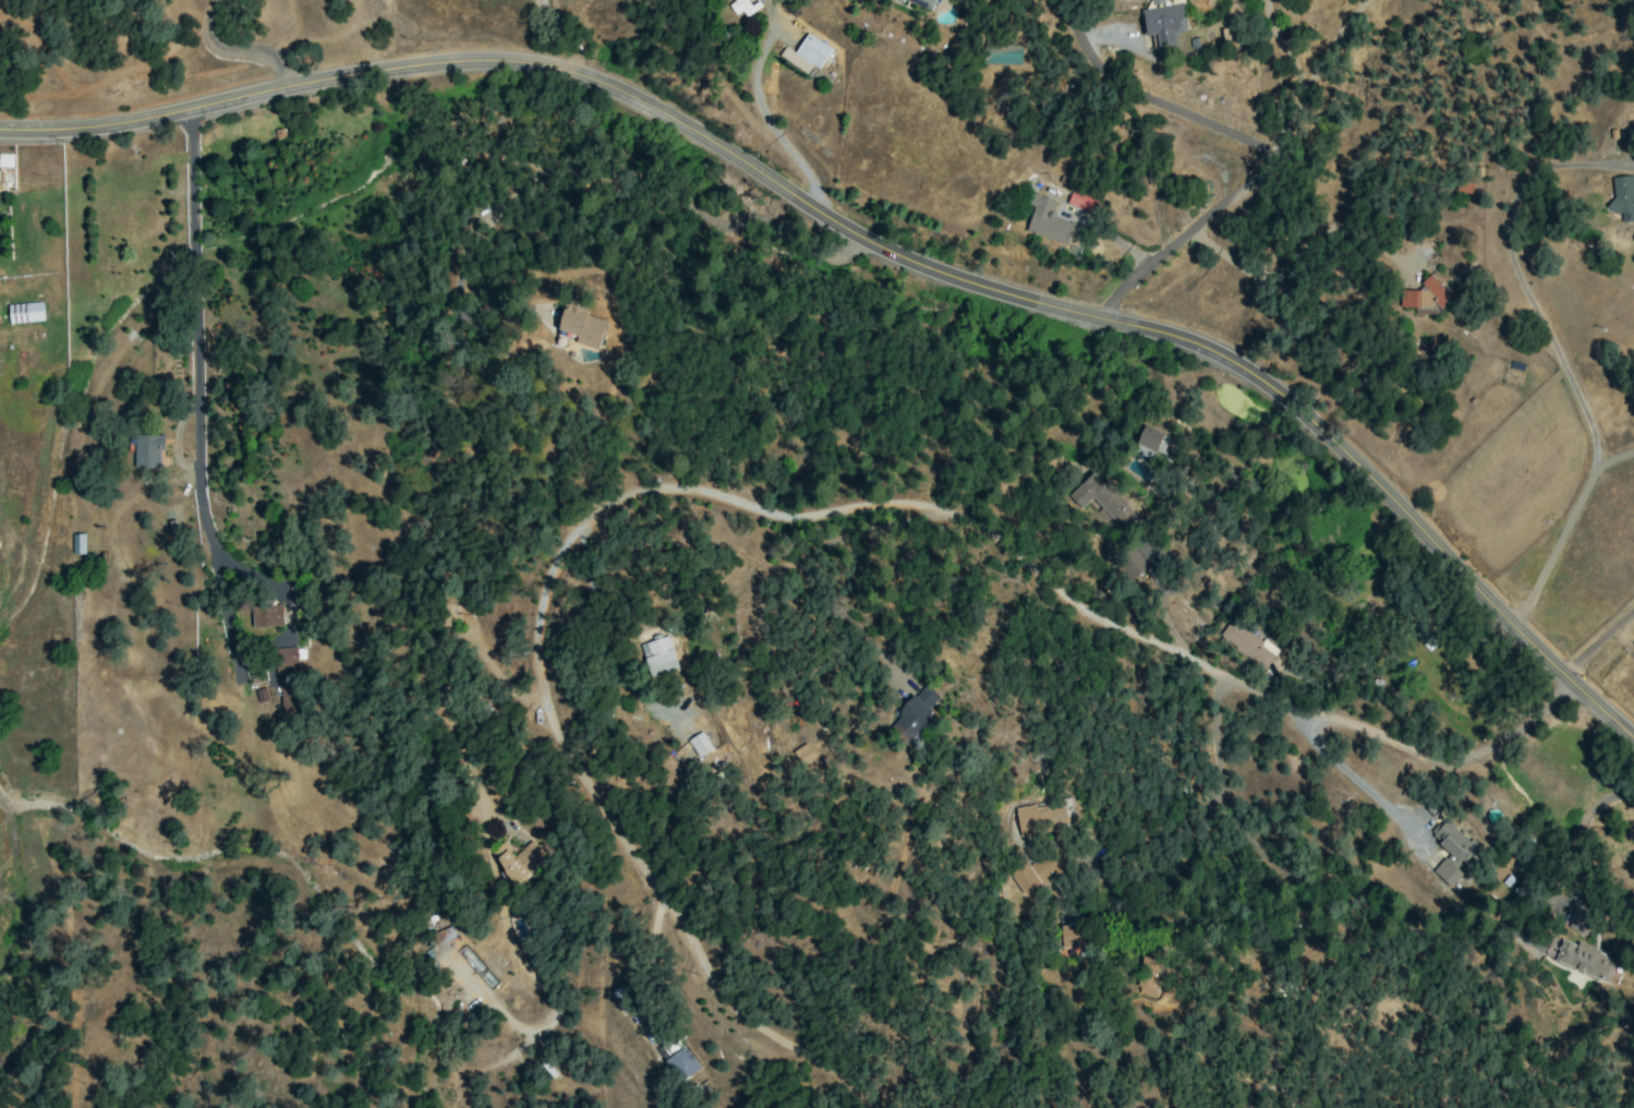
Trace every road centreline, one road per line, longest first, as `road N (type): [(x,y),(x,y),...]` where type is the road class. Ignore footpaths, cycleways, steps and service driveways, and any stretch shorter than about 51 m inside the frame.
road 1 (secondary): [(0,129),(76,129),(421,64),(538,64),(661,109),(893,256),(1008,298),(1213,349),(1298,407),(1633,734)]
road 2 (residential): [(874,1107),(834,1073),(768,1040),(721,995),(554,727),(536,646),(552,566),(605,506),(663,491),(707,493),(791,517),(924,507),(985,530),(1098,618),(1227,678),(1460,758),(1481,757),(1578,685)]
road 3 (residential): [(1227,678),(1214,698),(1212,731),(1220,803),(1512,1107)]
road 4 (residential): [(1106,318),(1116,296),(1268,164),(1258,146),(1135,93),(1096,65),(1069,11)]

